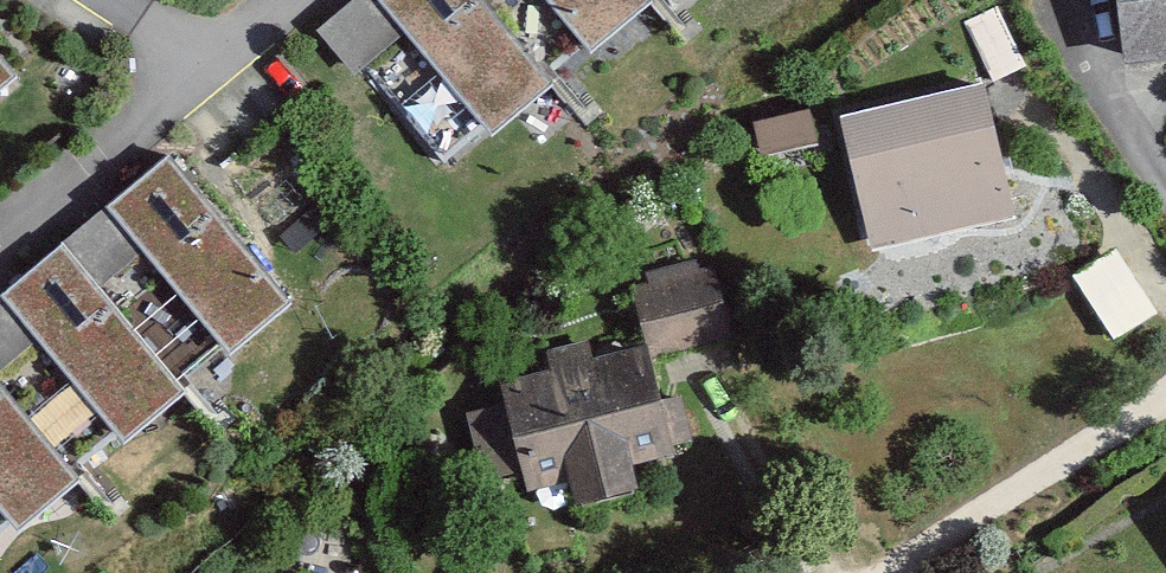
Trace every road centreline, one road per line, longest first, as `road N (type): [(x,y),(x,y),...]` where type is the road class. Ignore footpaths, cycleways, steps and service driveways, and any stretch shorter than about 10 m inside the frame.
road 1 (residential): [(224,76),(0,276)]
road 2 (residential): [(86,0),(224,76)]
road 3 (residential): [(317,0),(224,76)]

